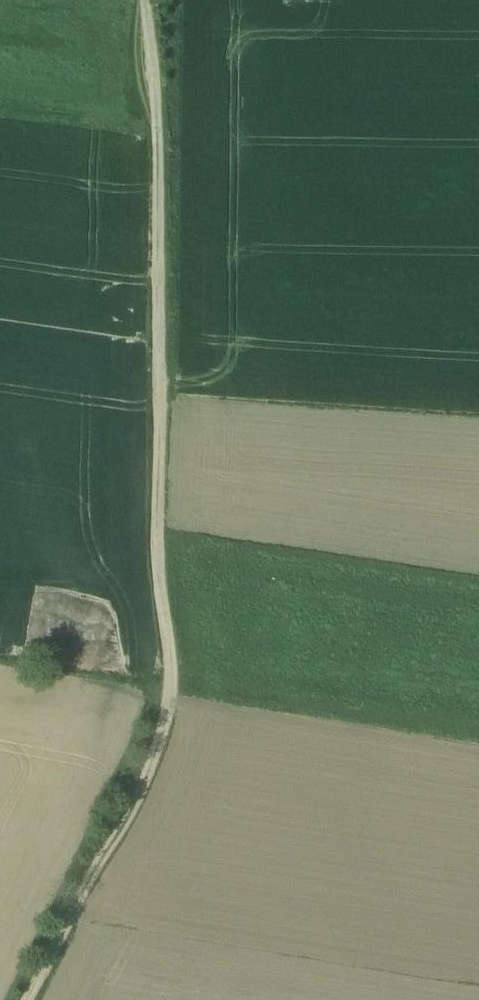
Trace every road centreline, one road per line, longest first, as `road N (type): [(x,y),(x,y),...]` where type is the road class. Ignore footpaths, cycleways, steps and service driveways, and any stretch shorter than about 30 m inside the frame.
road 1 (track): [(145,0),(159,151),(166,720),(134,810),(32,999)]

